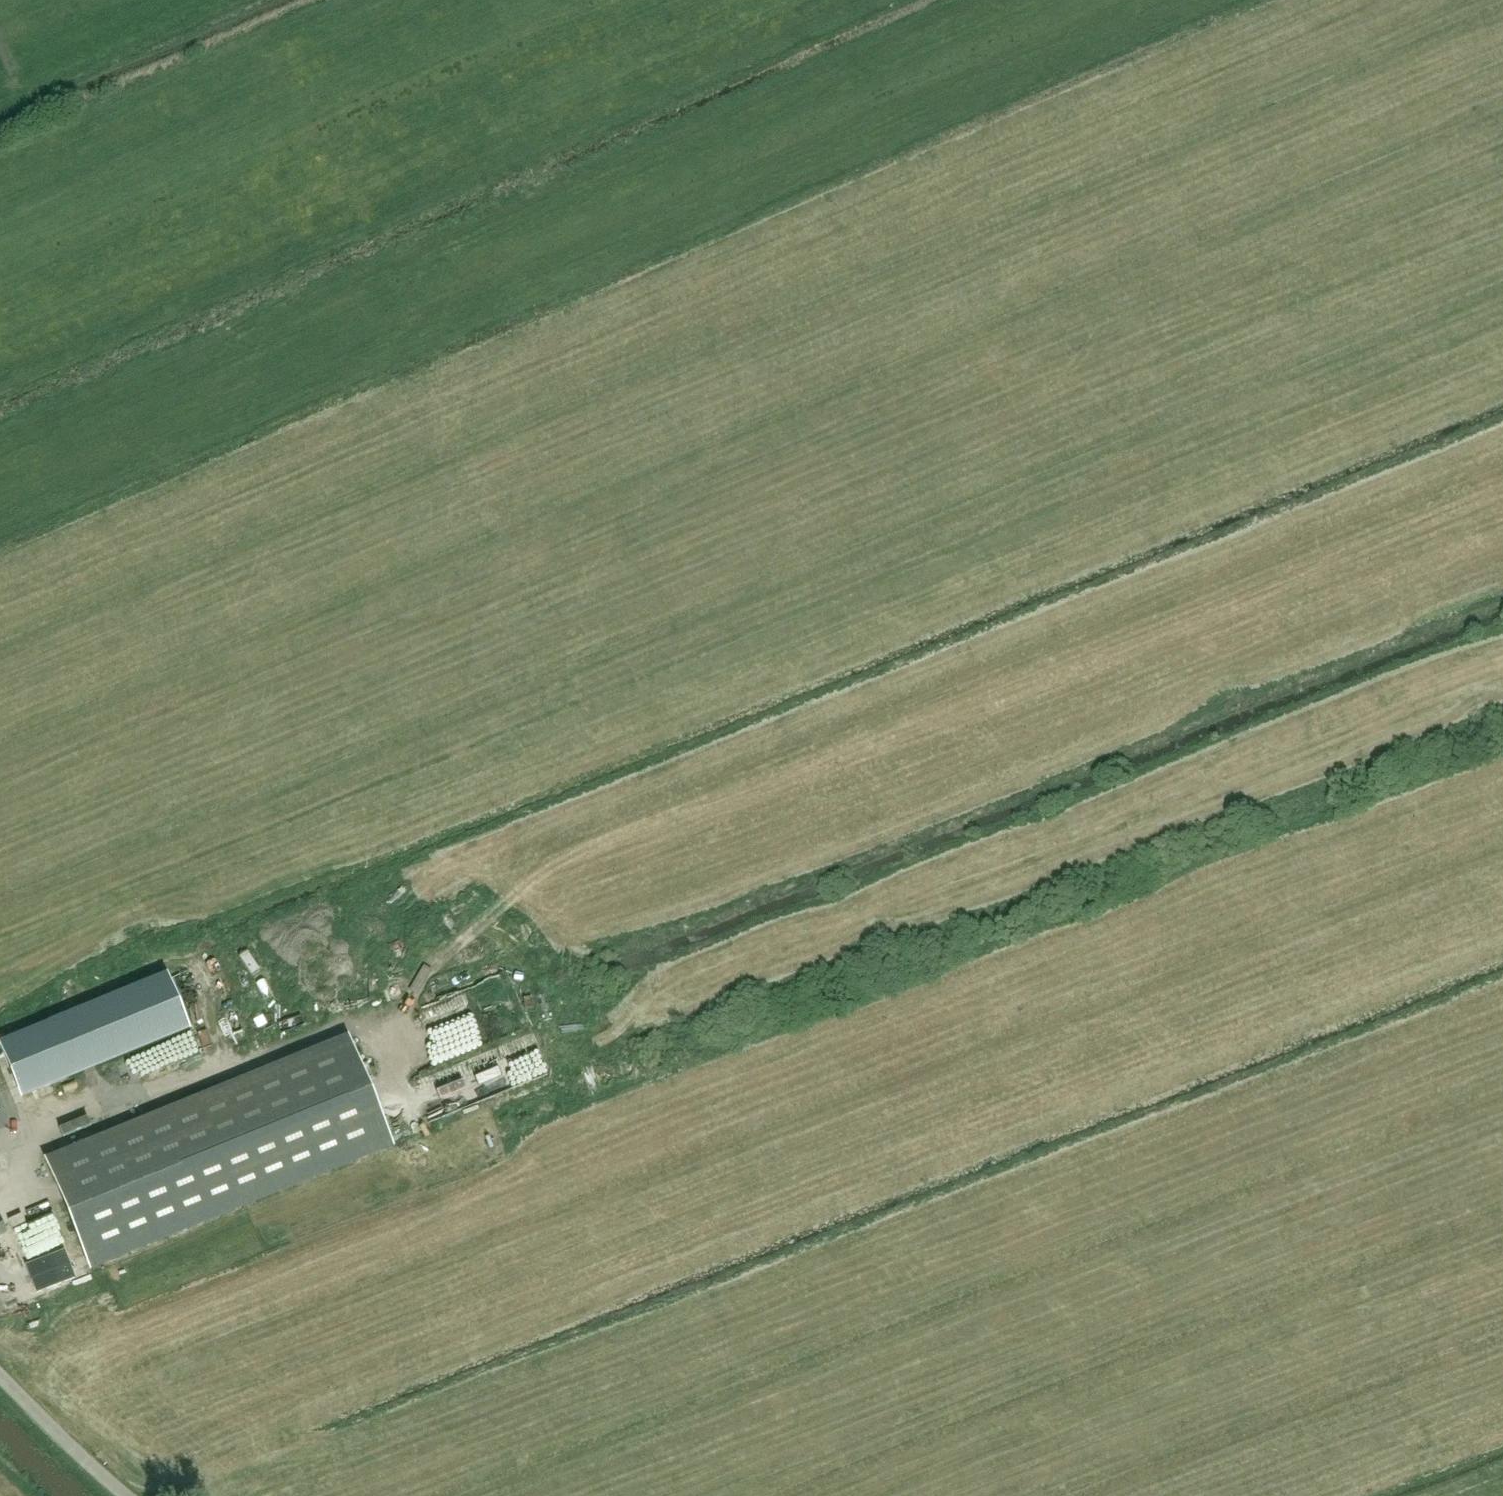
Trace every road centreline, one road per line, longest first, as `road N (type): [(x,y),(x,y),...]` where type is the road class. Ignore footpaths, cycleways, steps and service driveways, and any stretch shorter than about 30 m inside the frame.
road 1 (unclassified): [(136,1495),(0,1368)]

